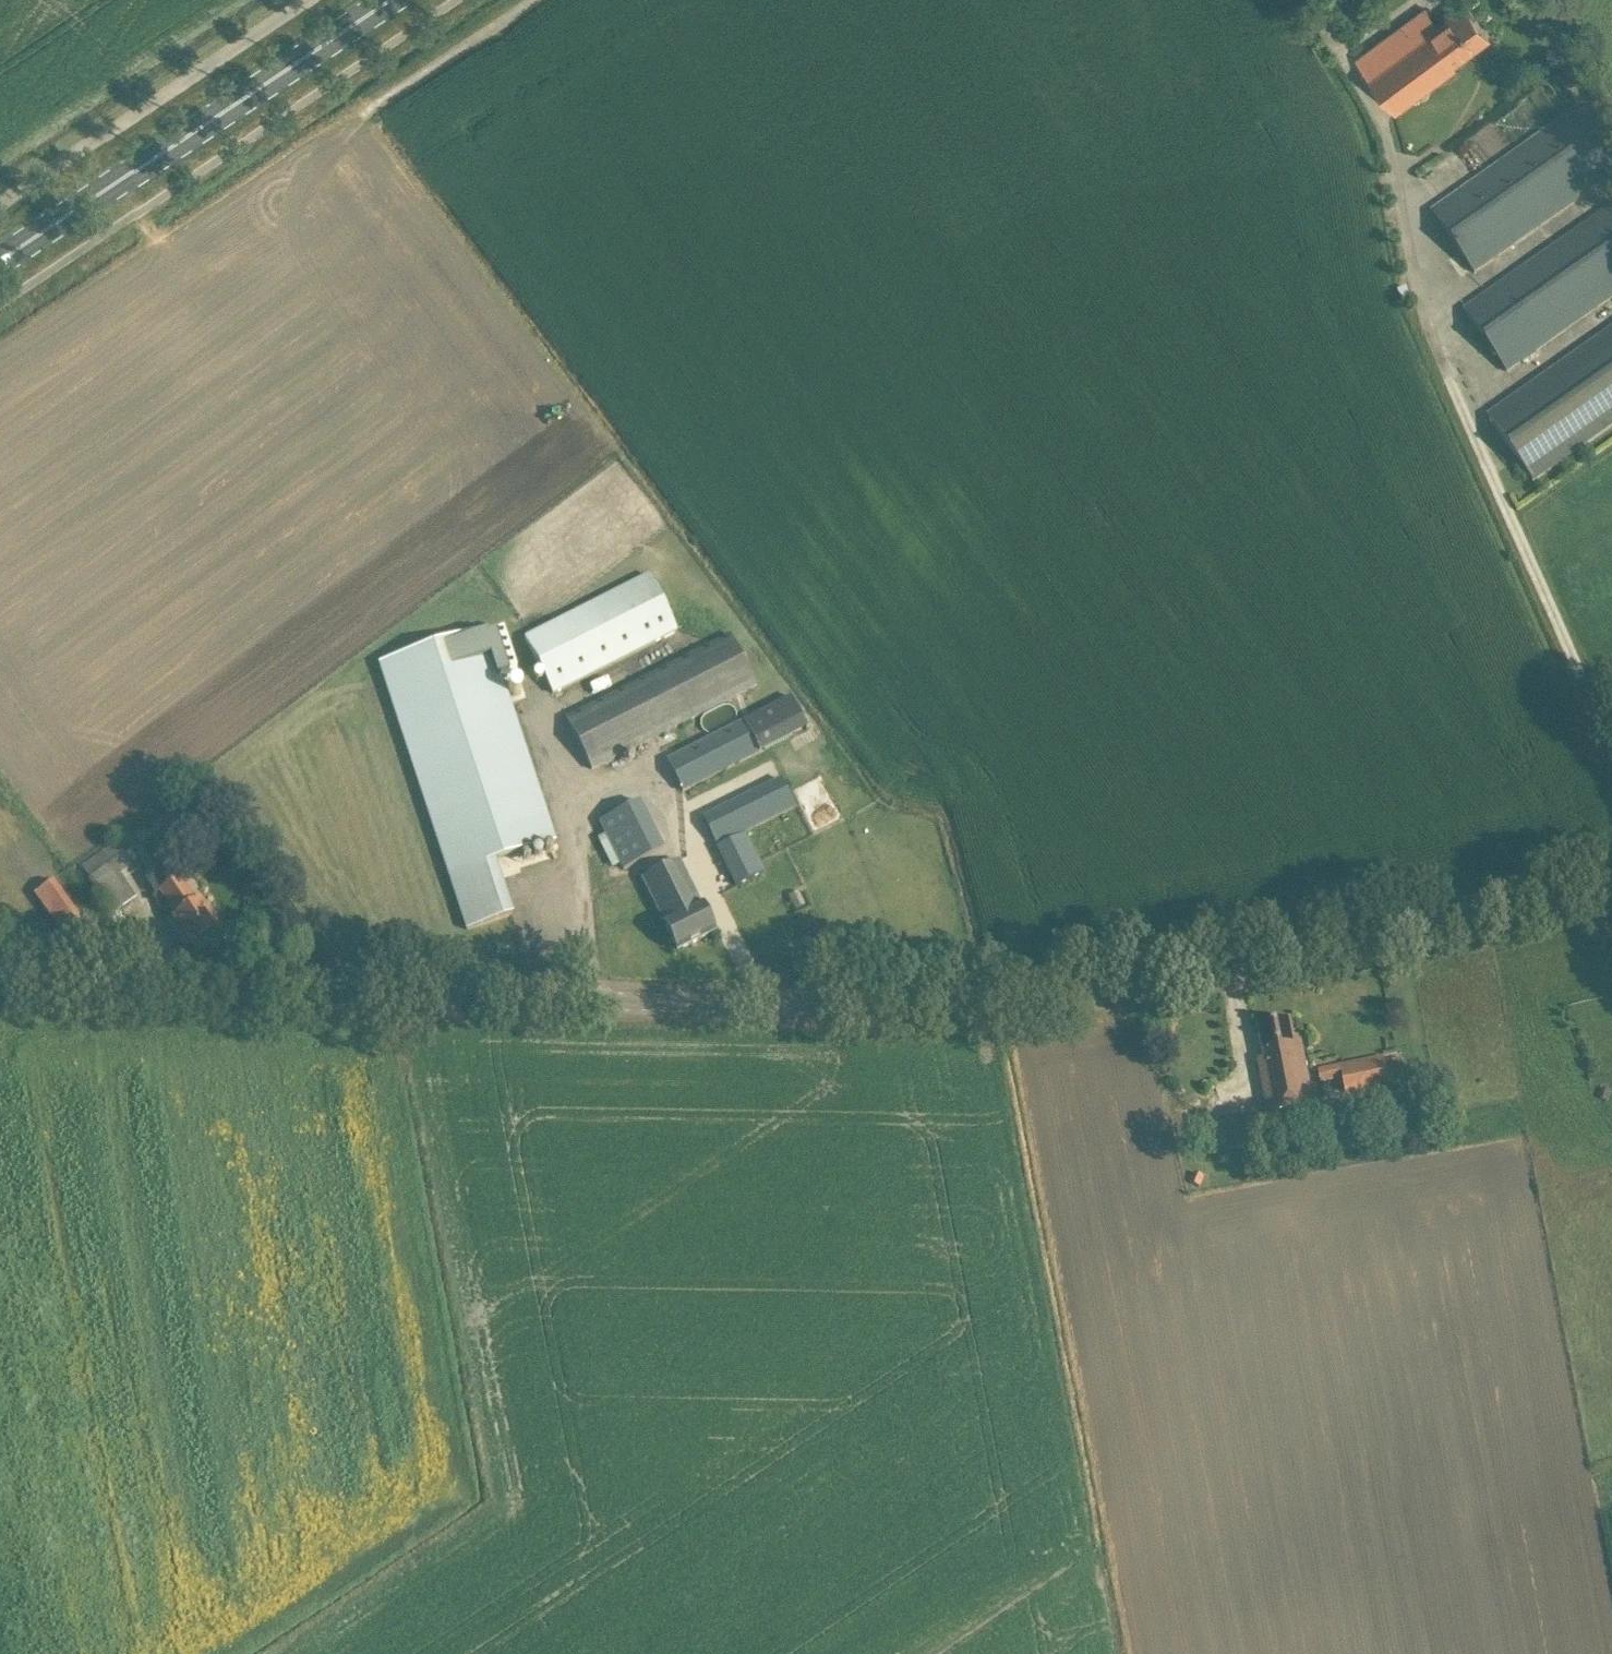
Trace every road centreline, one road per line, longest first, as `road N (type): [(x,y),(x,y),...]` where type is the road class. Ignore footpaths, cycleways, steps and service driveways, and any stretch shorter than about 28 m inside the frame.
road 1 (residential): [(0,987),(990,1010),(1239,973),(1611,894)]
road 2 (primary): [(0,265),(390,0)]
road 3 (unclassified): [(0,204),(304,0)]

